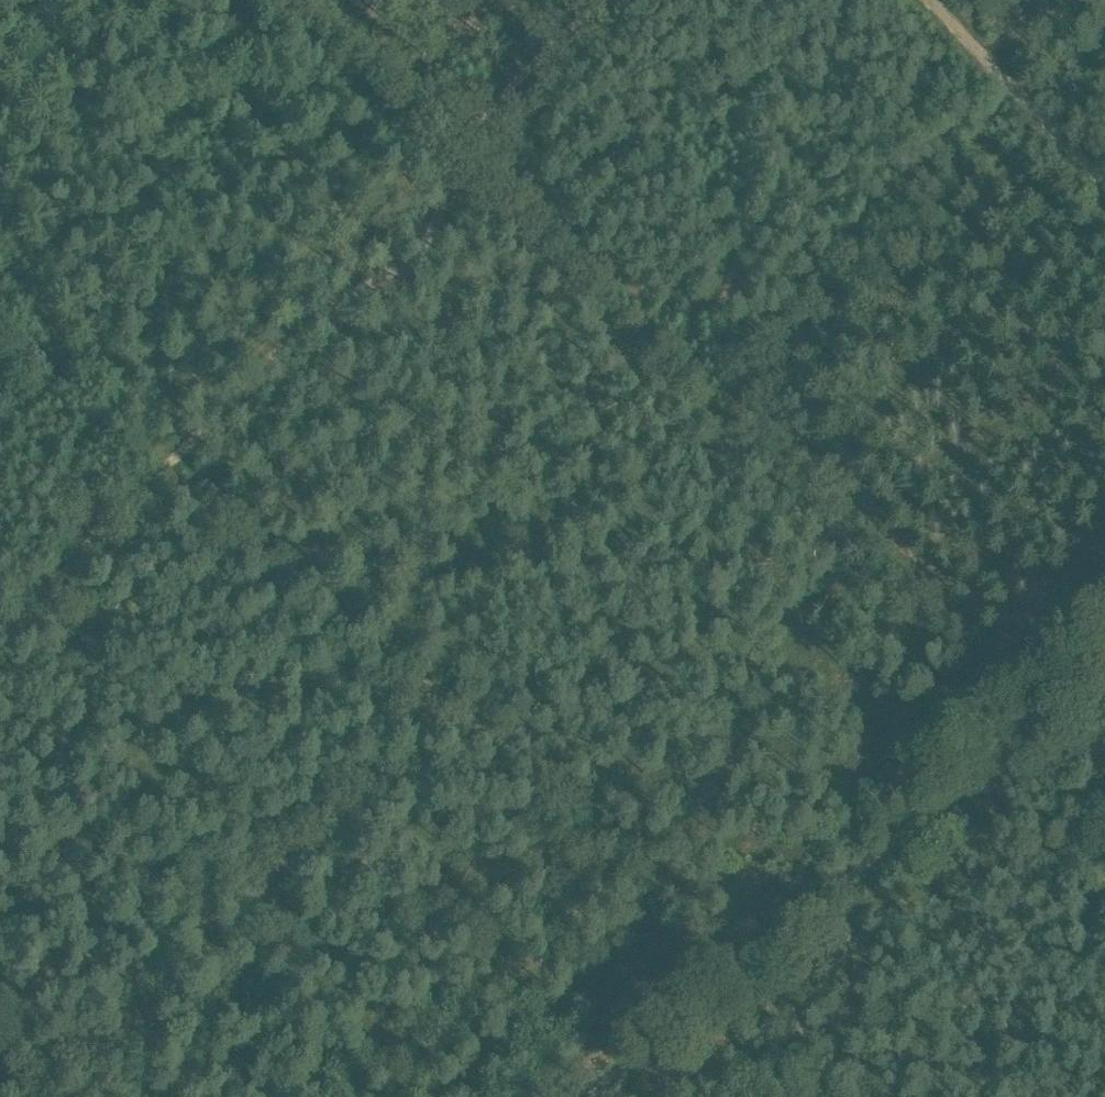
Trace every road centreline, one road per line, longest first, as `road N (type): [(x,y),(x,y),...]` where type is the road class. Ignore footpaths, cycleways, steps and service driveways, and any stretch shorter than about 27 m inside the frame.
road 1 (track): [(1002,750),(962,681),(888,595),(449,168)]
road 2 (track): [(151,482),(186,489),(640,858),(714,929),(730,975)]
road 3 (track): [(585,1096),(1002,750)]
road 4 (track): [(449,168),(413,230),(301,309),(258,356),(240,393),(151,482)]
road 5 (track): [(926,0),(1104,184)]
road 6 (track): [(449,168),(457,140),(599,0)]
road 7 (track): [(0,624),(151,482)]
road 8 (track): [(726,979),(725,1019),(739,1049),(784,1096)]
road 9 (track): [(1002,750),(1104,663)]
road 10 (track): [(1104,815),(1054,773),(1002,750)]

